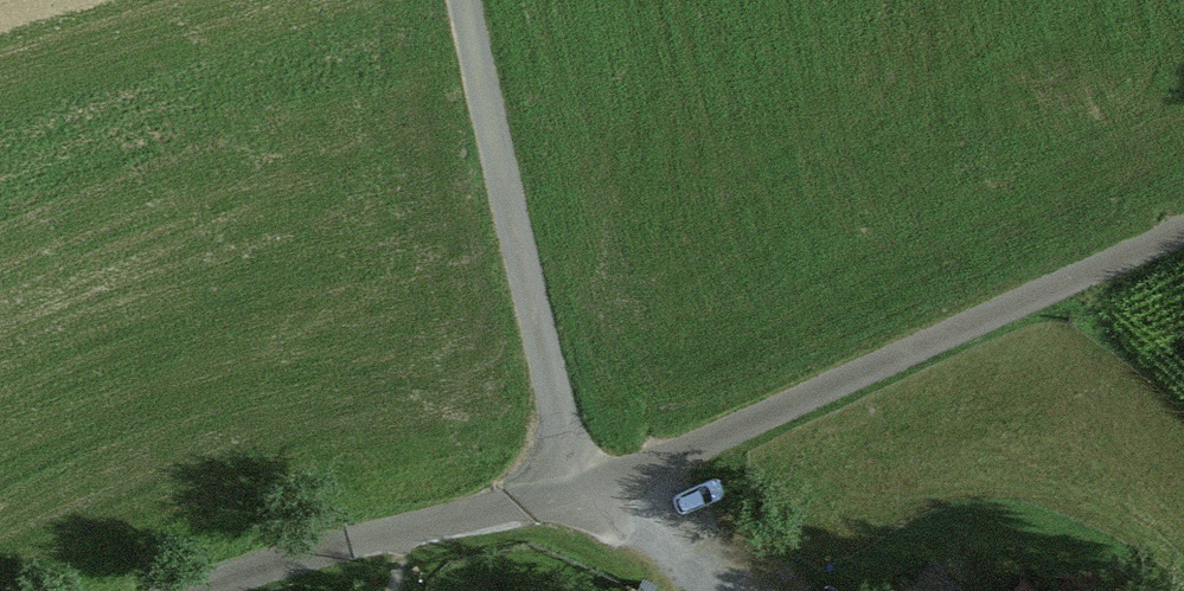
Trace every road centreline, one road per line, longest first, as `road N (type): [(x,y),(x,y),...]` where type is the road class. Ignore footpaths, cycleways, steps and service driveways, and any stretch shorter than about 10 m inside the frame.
road 1 (track): [(1183,228),(573,489)]
road 2 (unclassified): [(573,489),(474,0)]
road 3 (track): [(573,489),(203,590)]
road 4 (track): [(707,590),(672,548),(573,489)]

